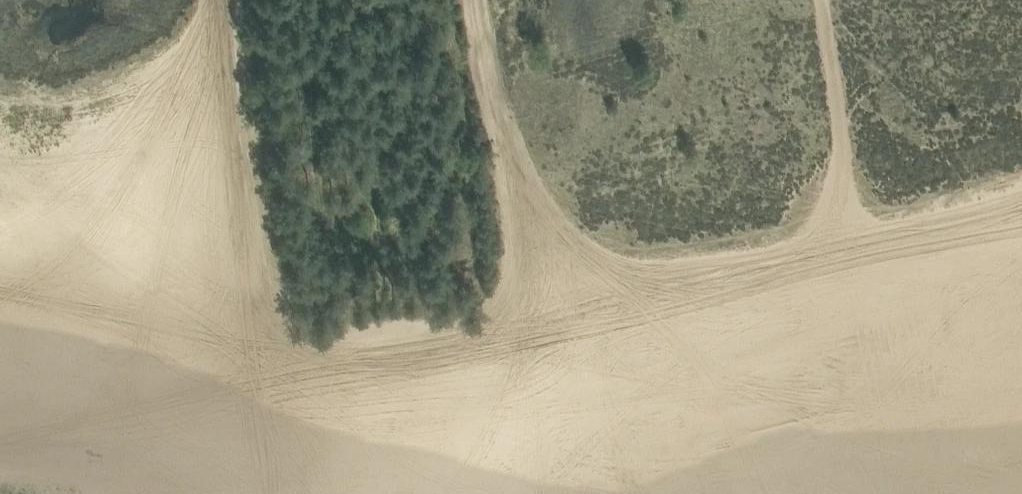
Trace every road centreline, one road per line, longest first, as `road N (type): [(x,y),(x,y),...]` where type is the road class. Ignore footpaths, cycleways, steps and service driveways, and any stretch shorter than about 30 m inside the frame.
road 1 (track): [(1021,215),(939,223),(0,428)]

